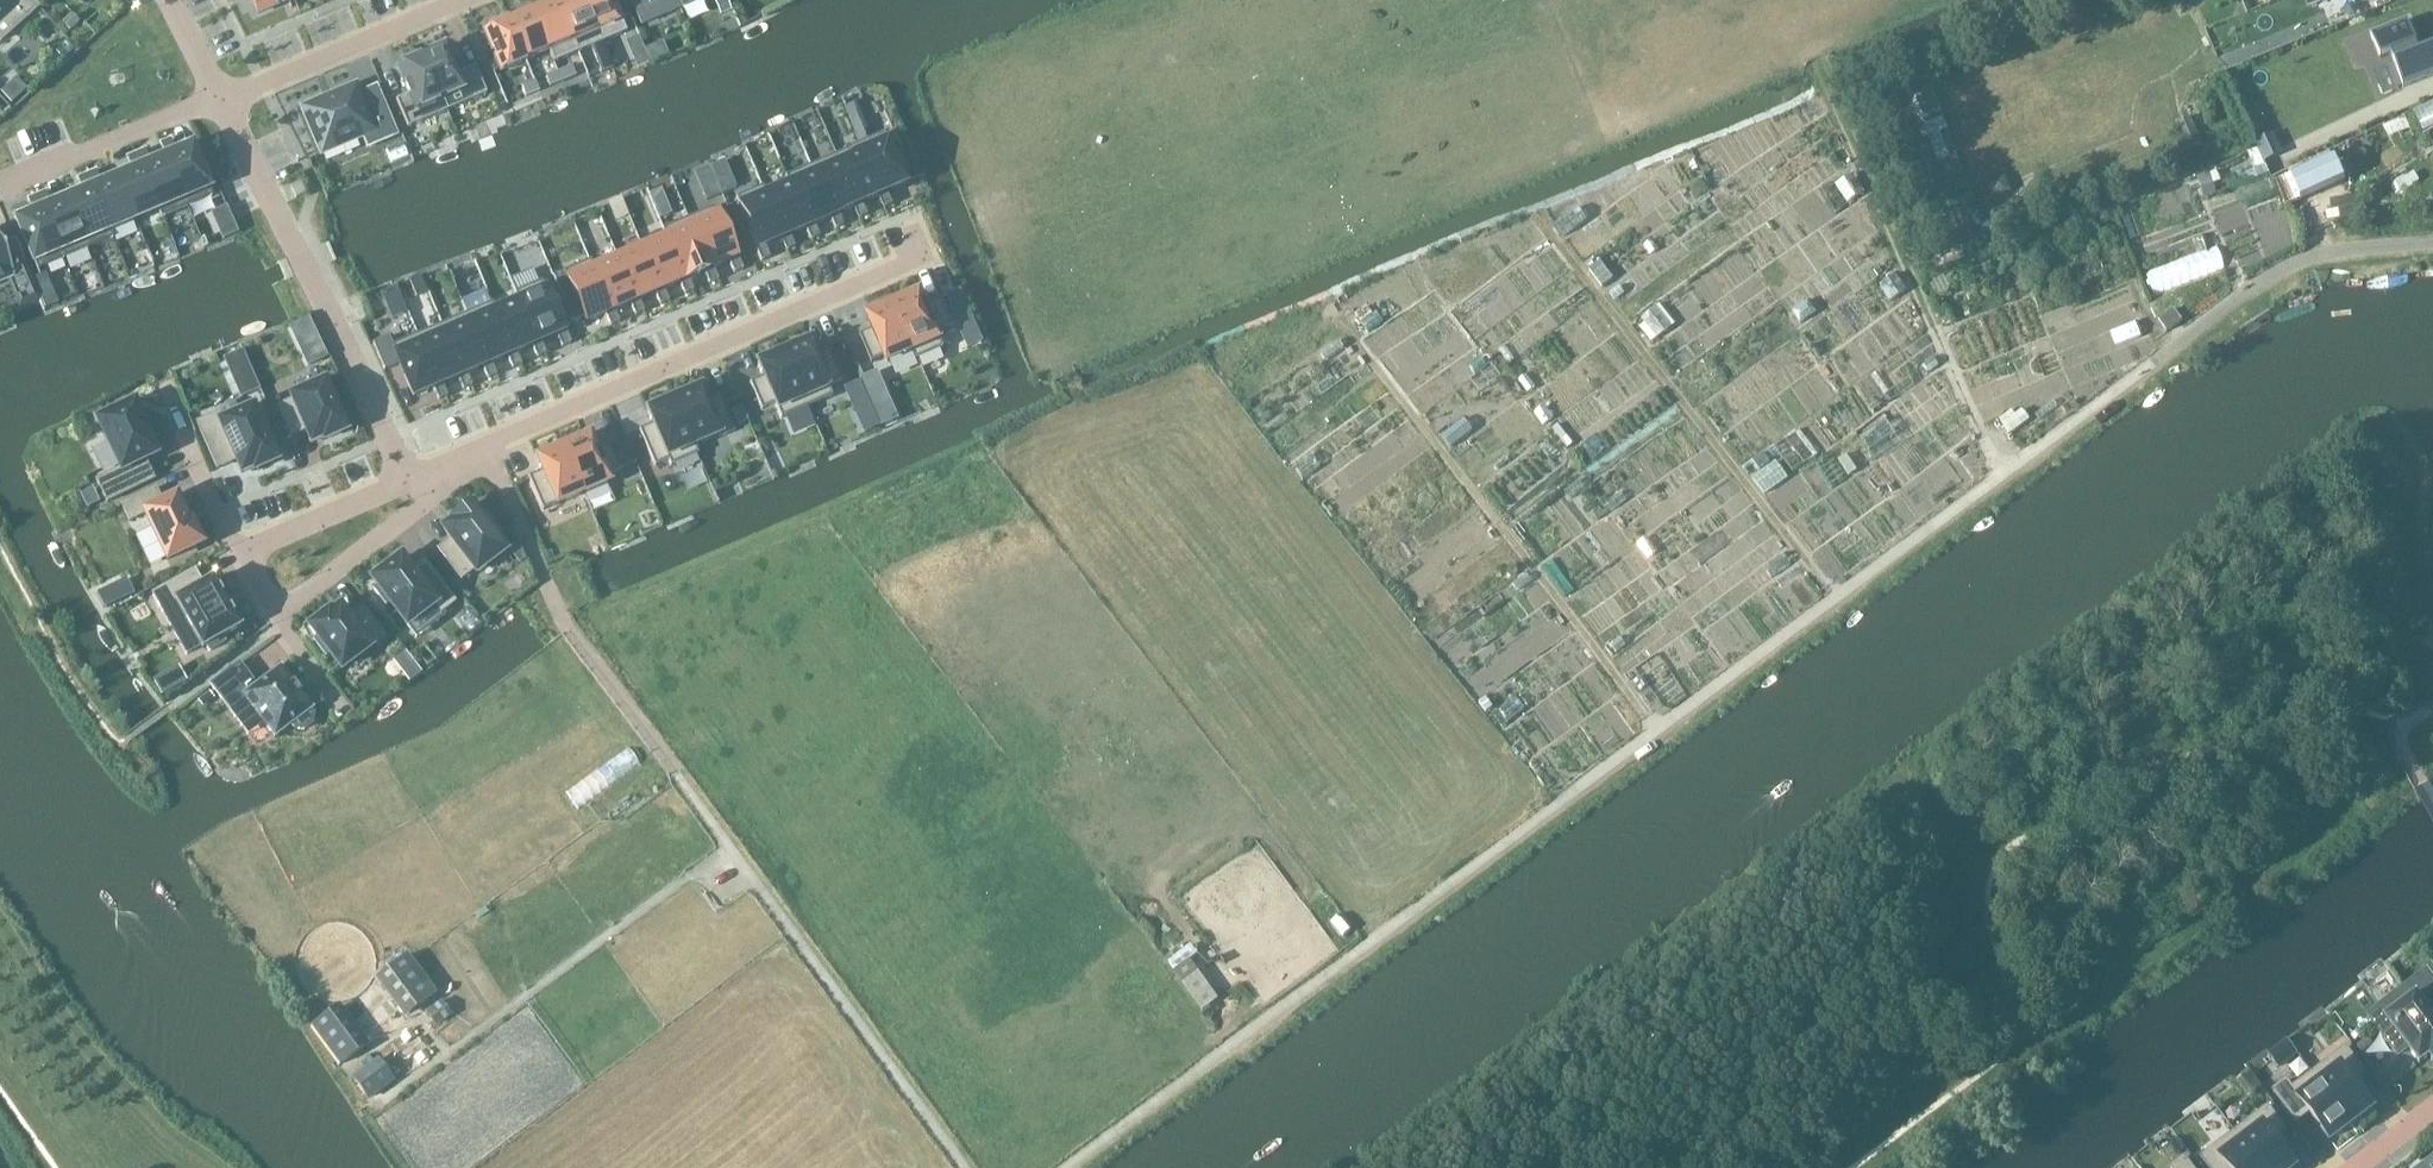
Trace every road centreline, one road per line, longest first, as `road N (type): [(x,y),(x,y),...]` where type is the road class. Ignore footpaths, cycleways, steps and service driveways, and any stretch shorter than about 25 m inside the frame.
road 1 (residential): [(927,253),(412,477),(400,467),(221,100)]
road 2 (track): [(1819,62),(1981,436),(2004,472)]
road 3 (residential): [(221,100),(457,0)]
road 4 (residential): [(0,186),(221,100)]

